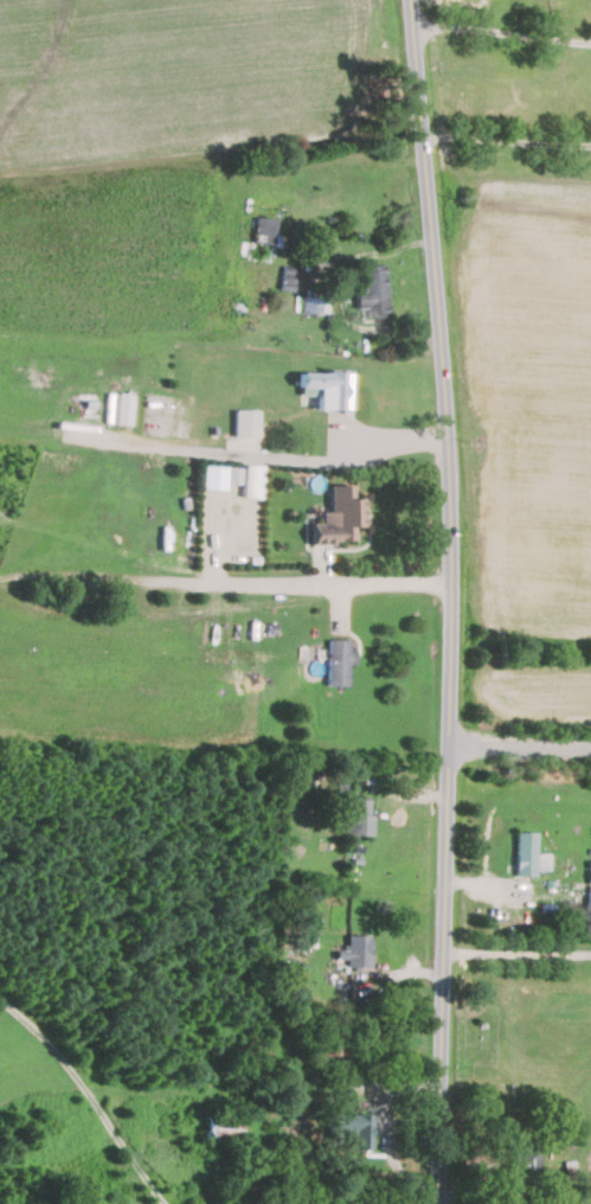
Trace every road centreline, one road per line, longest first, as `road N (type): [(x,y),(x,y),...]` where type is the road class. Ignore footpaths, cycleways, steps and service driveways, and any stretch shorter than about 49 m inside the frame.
road 1 (residential): [(438,1203),(452,584),(411,0)]
road 2 (residential): [(452,584),(76,575),(0,582)]
road 3 (residential): [(443,956),(590,951)]
road 4 (residential): [(450,739),(590,741)]

